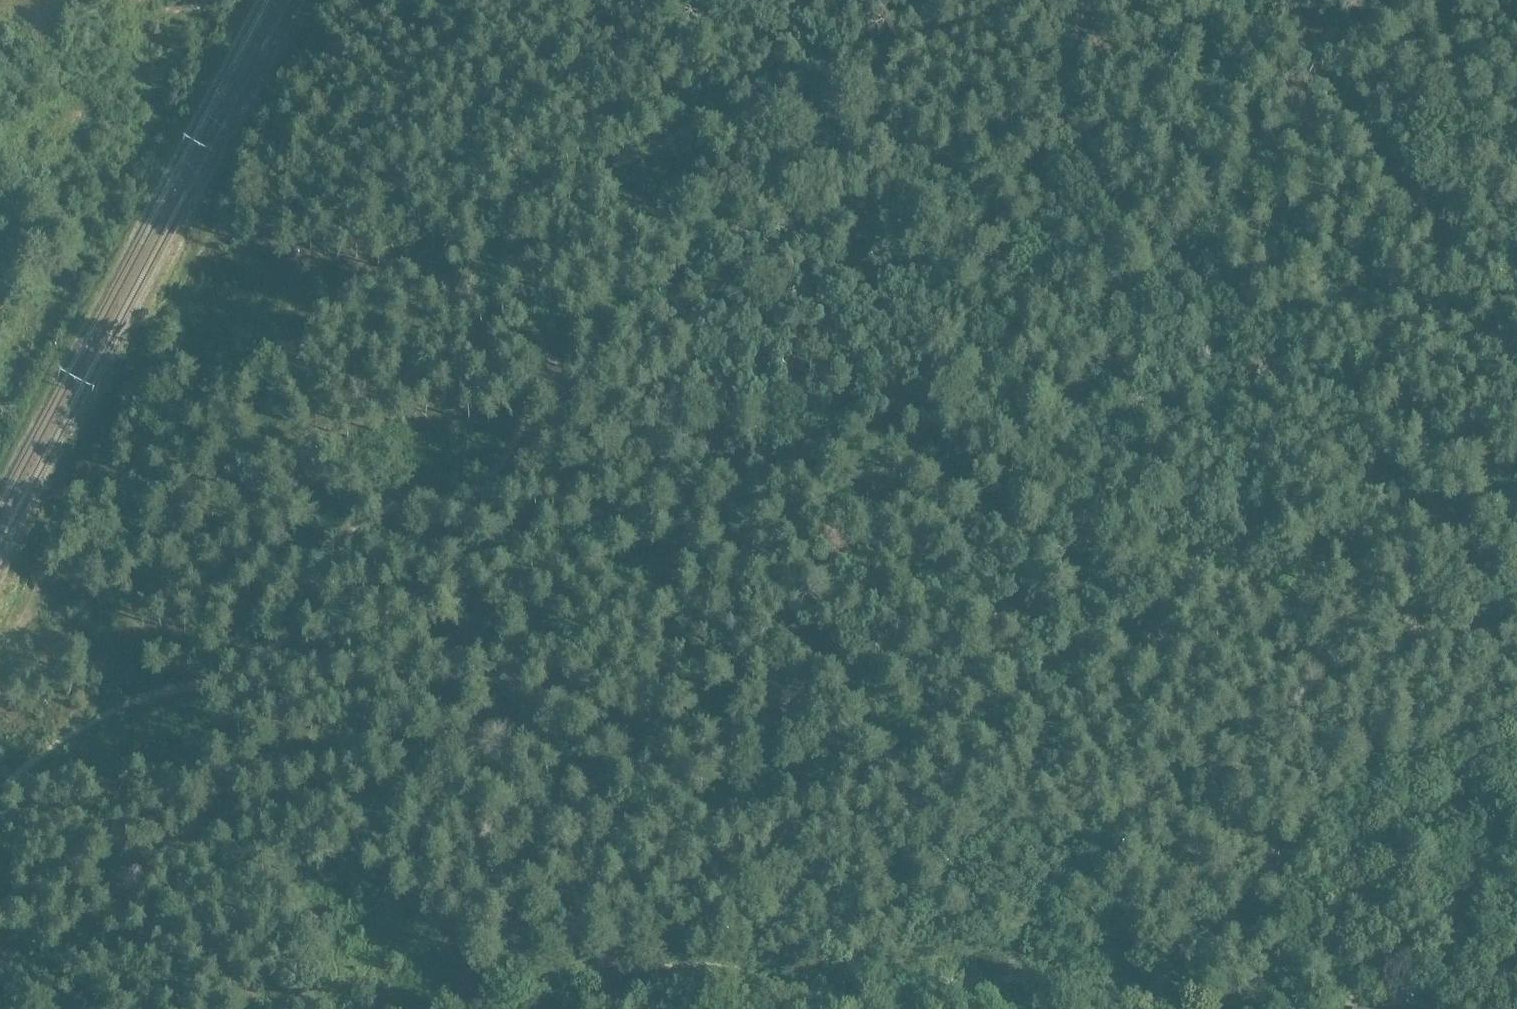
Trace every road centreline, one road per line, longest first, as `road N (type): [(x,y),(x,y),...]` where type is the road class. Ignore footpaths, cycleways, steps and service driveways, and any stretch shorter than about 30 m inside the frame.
road 1 (track): [(1494,1008),(1479,973),(1357,948),(1363,917)]

